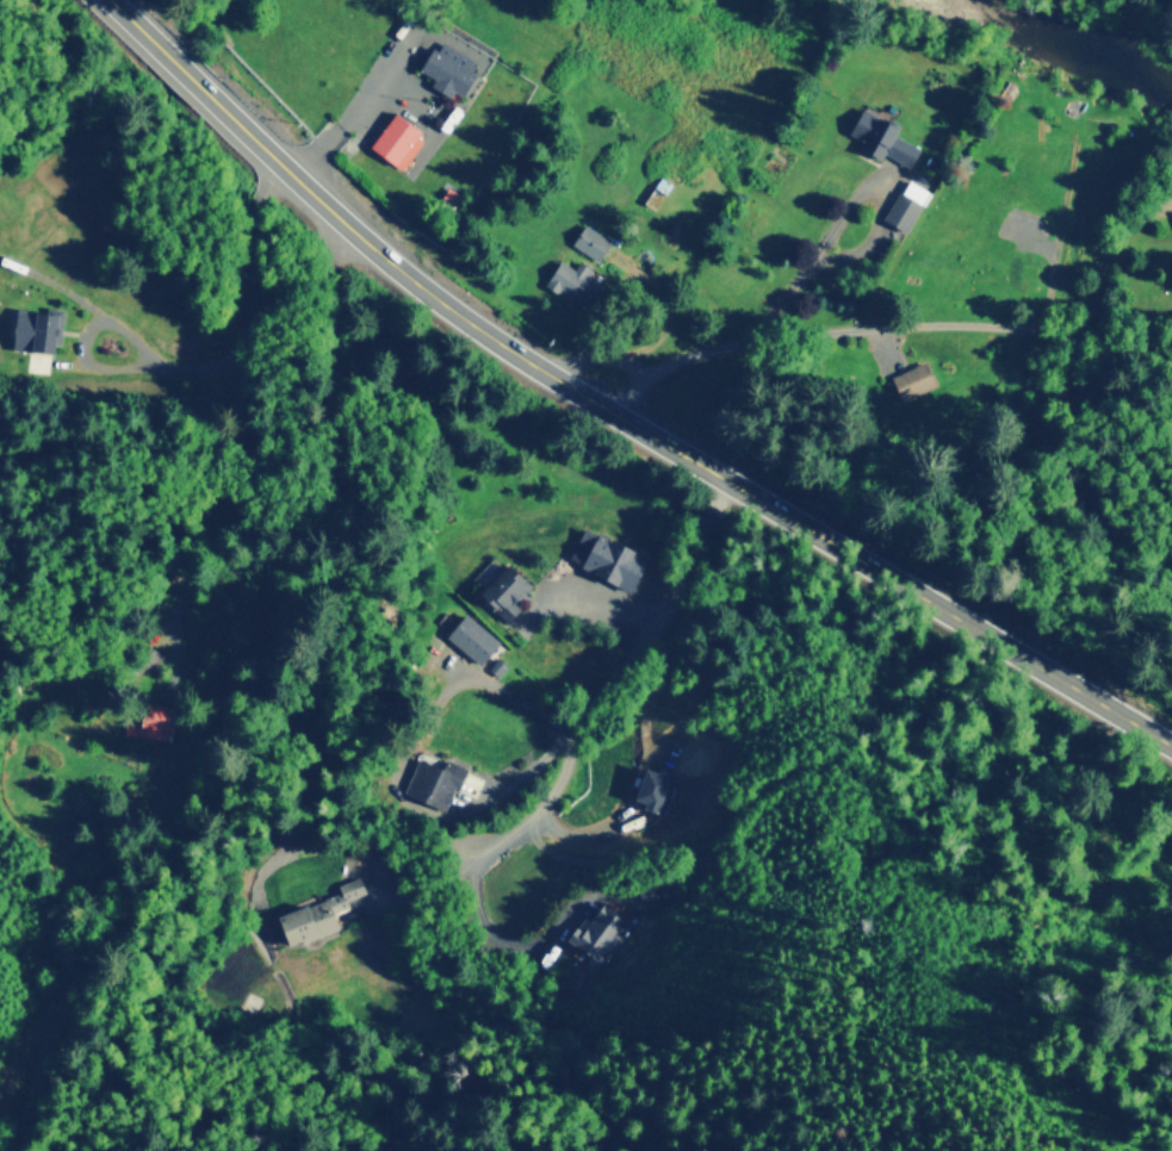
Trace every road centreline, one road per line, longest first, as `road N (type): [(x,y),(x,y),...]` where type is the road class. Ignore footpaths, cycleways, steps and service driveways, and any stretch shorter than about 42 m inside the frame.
road 1 (trunk): [(1171,744),(480,328),(340,220),(111,0)]
road 2 (track): [(340,220),(331,269),(339,524),(33,1069),(0,1109)]
road 3 (track): [(733,481),(690,573),(588,695),(553,783),(475,859),(473,916),(484,934),(528,944),(565,909)]
road 4 (residential): [(1171,349),(949,323),(767,343),(700,354),(661,371),(634,406),(650,431)]
road 5 (residential): [(397,797),(440,815),(467,813),(568,733)]

